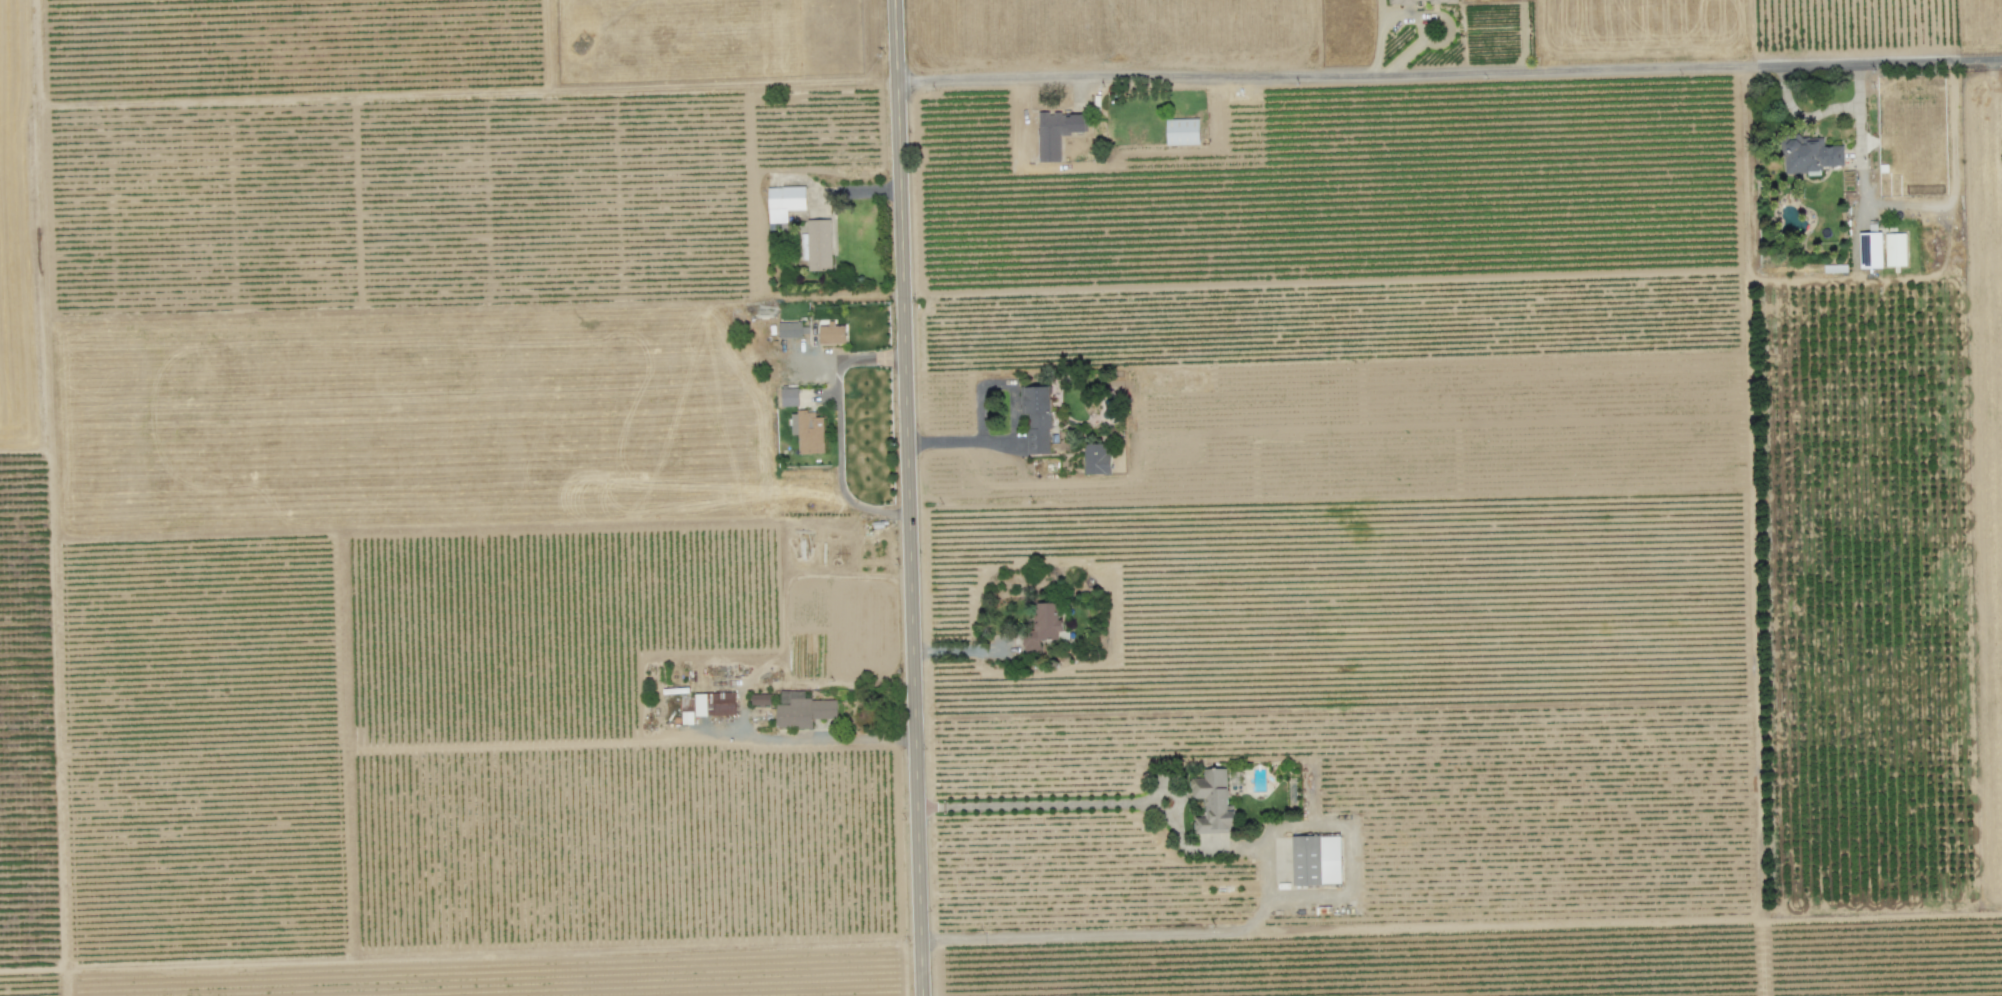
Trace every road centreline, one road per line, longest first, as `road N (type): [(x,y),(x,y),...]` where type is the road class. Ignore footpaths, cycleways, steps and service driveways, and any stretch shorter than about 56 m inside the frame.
road 1 (residential): [(896,84),(2001,58)]
road 2 (residential): [(919,942),(2001,909)]
road 3 (residential): [(920,995),(894,0)]

